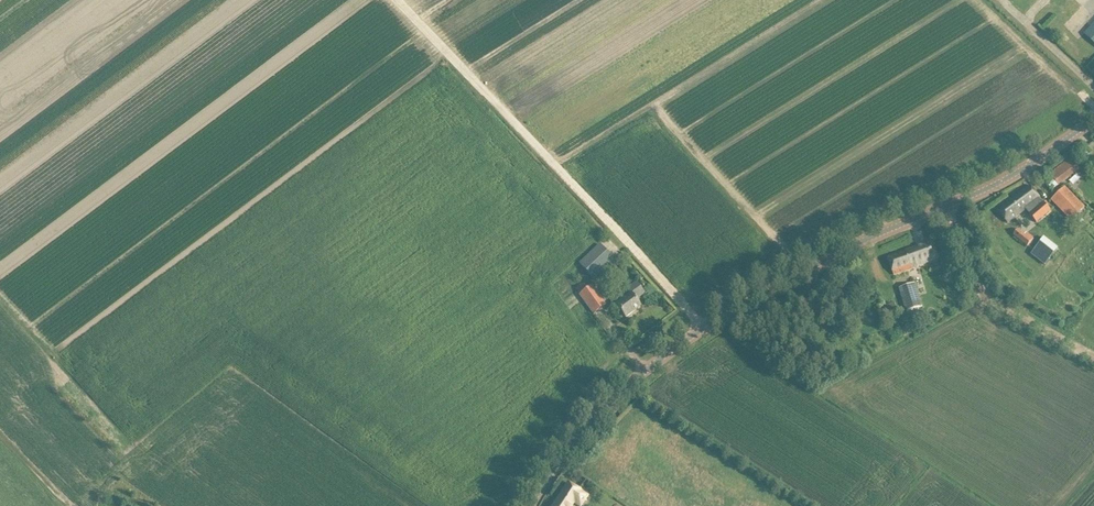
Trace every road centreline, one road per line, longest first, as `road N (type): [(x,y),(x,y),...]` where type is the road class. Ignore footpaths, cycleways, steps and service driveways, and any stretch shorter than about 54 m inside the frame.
road 1 (tertiary): [(531,505),(607,405),(676,347),(857,244),(1003,181),(1093,119)]
road 2 (track): [(703,329),(396,0)]
road 3 (track): [(1093,358),(985,291),(949,205)]

